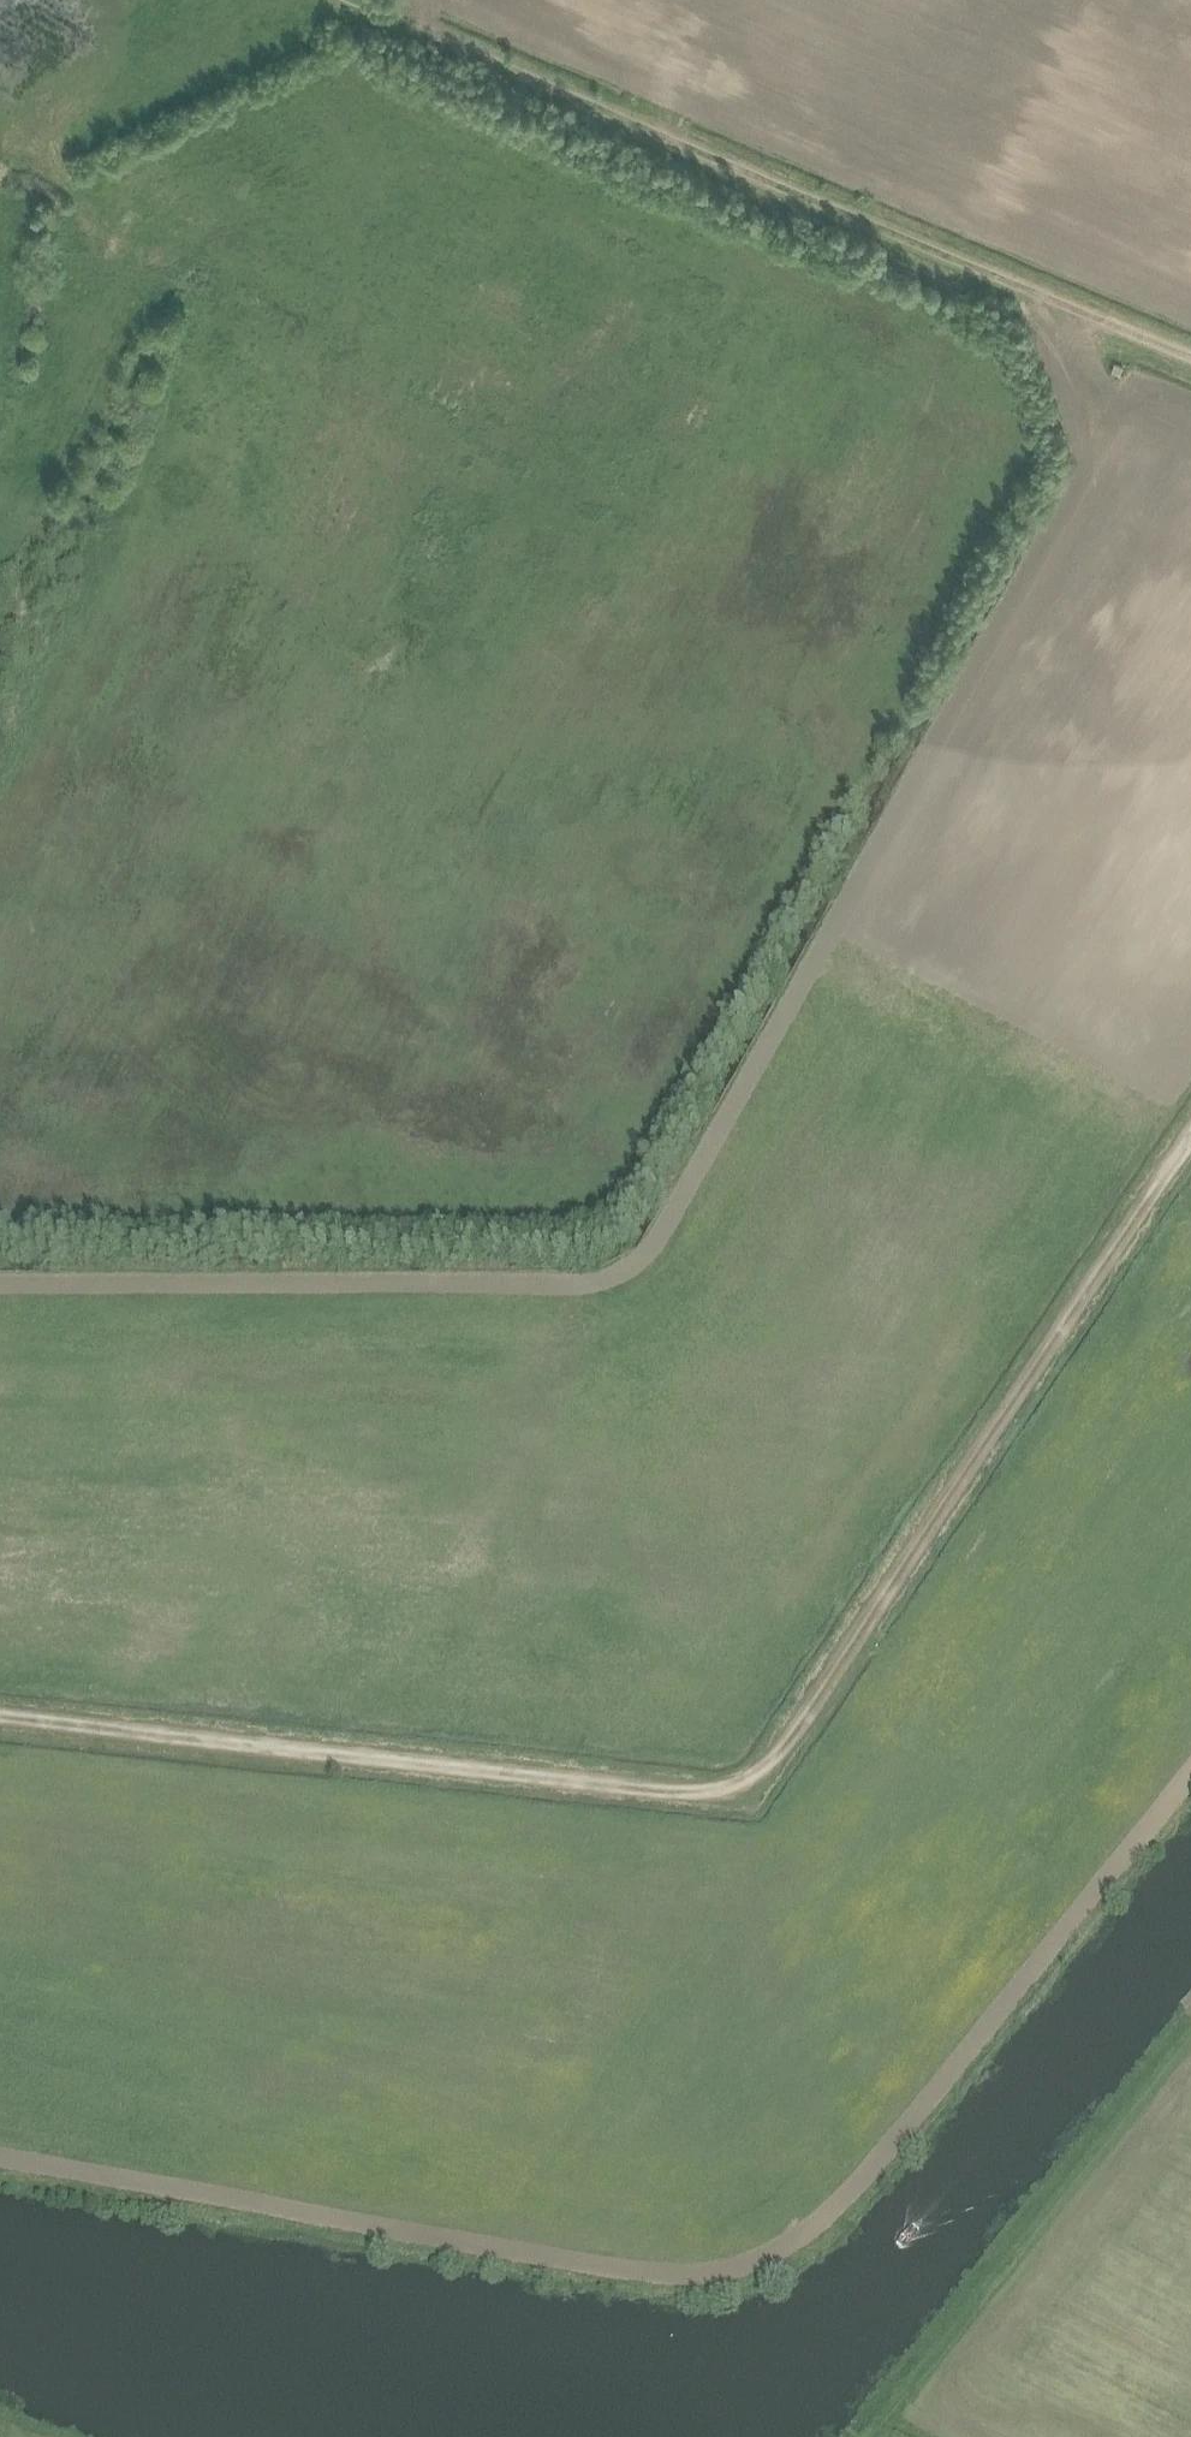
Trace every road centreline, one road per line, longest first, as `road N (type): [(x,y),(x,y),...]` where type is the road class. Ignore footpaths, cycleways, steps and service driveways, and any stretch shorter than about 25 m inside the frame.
road 1 (unclassified): [(1190,1138),(794,1737),(764,1769),(718,1791),(636,1789),(0,1717)]
road 2 (unclassified): [(1190,363),(347,9)]

